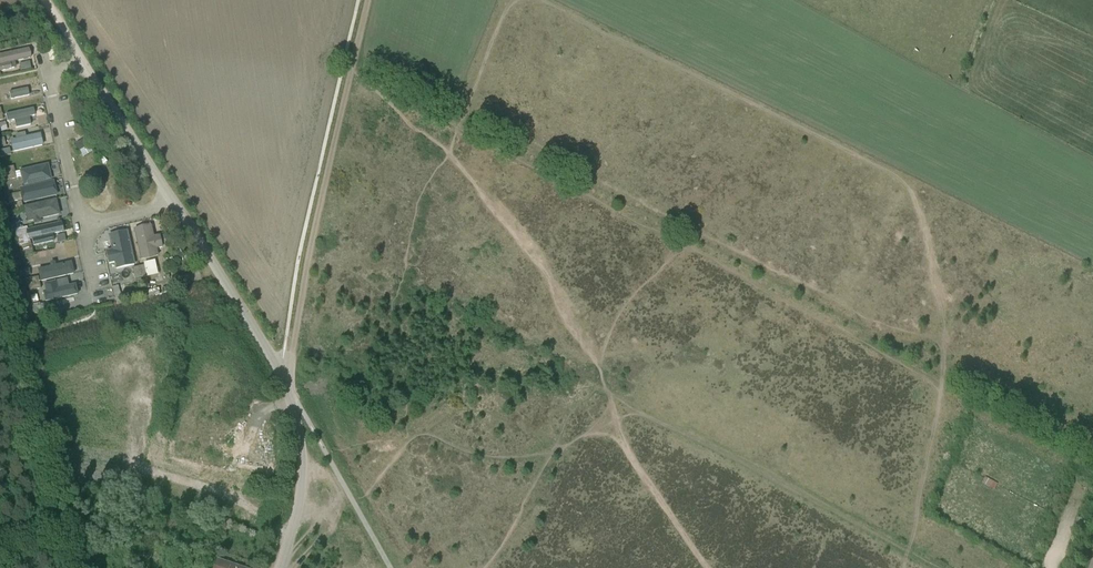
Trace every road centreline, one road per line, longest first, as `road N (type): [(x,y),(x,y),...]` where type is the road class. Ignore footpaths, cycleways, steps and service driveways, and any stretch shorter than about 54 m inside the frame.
road 1 (unclassified): [(279,567),(301,482),(295,414),(265,346),(175,205)]
road 2 (track): [(352,70),(292,352),(280,375)]
road 3 (unclassified): [(82,62),(51,80),(83,227)]
road 4 (unclassified): [(175,205),(82,62)]

